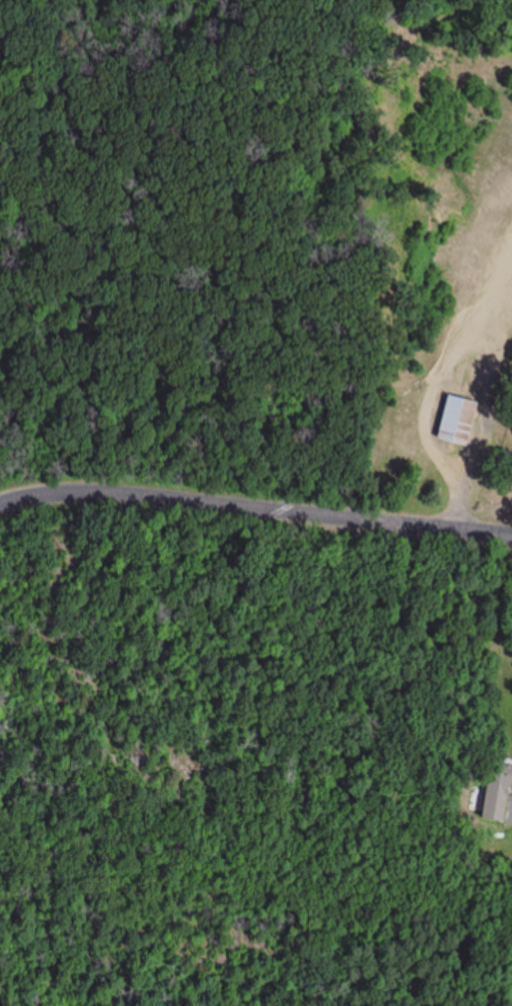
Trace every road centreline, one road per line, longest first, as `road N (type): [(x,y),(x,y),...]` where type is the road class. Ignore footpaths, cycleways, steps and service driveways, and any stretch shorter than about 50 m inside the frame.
road 1 (residential): [(0,497),(72,485),(511,530)]

